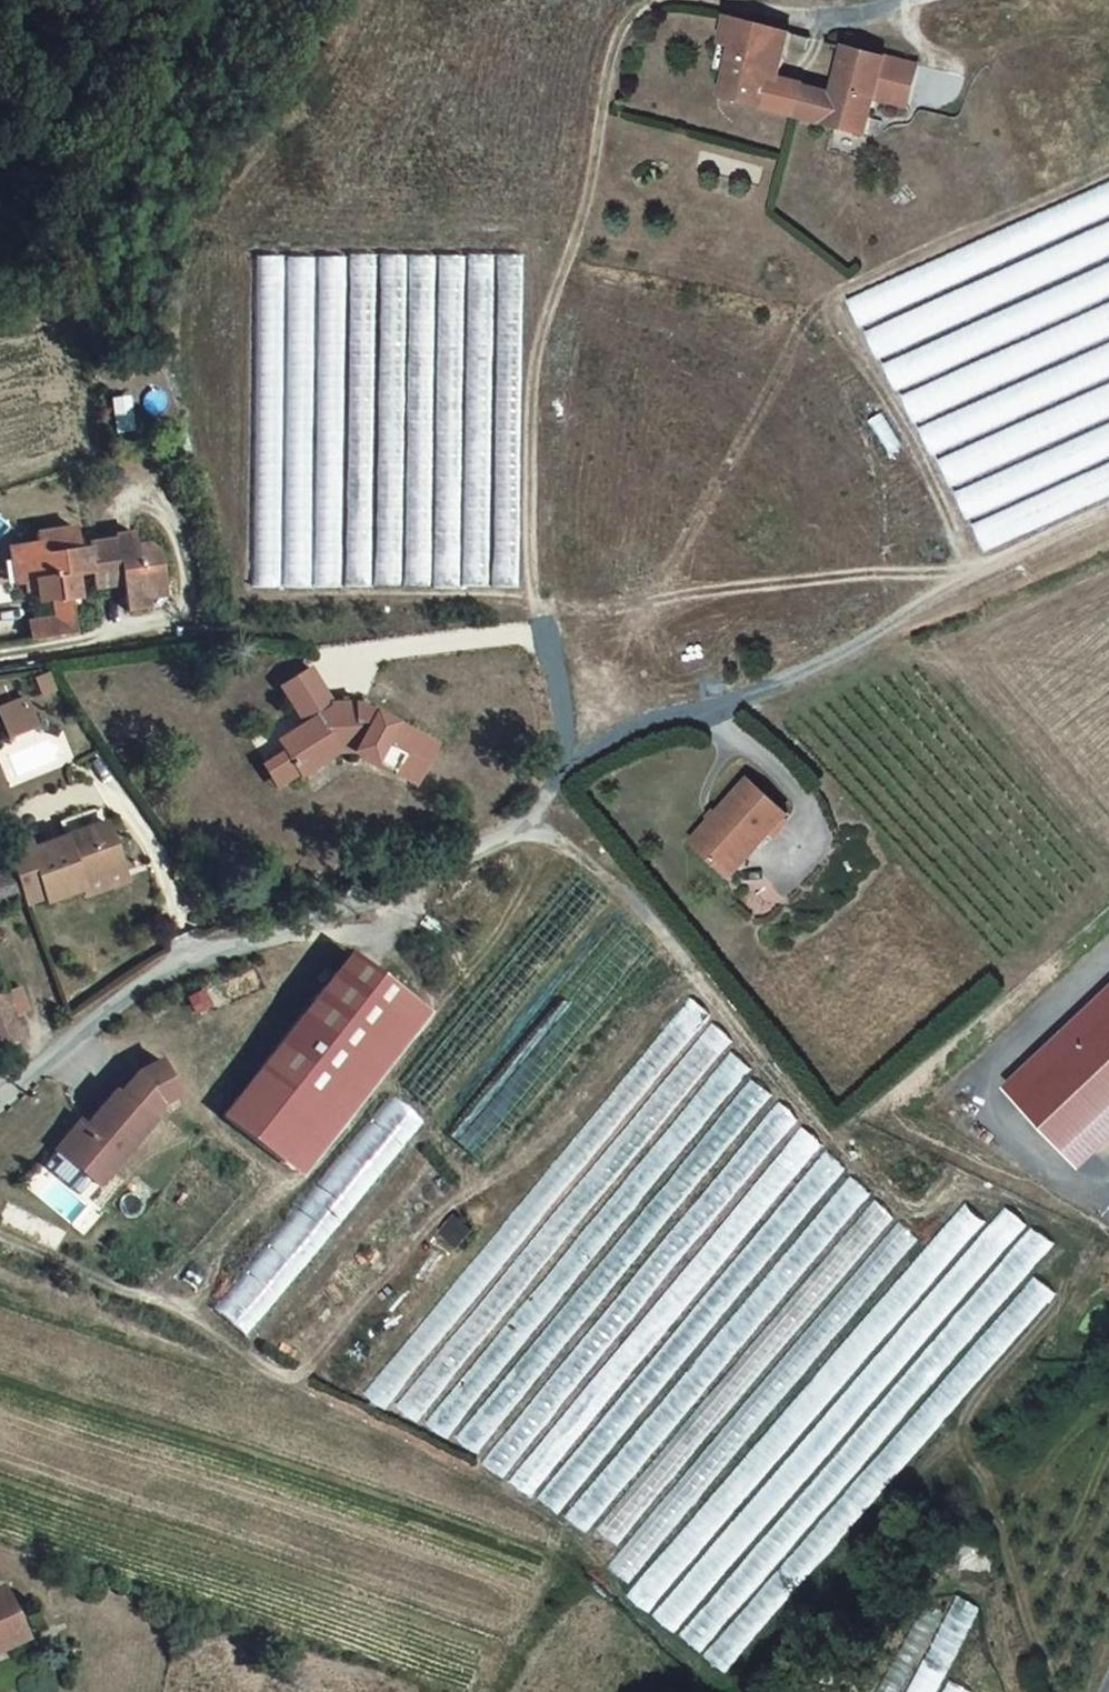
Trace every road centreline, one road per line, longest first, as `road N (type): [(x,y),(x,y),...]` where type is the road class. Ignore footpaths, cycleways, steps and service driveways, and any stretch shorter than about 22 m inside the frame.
road 1 (track): [(518,823),(594,866),(785,1089),(897,1202),(924,1209),(950,1192),(978,1195),(1052,1222),(1065,1242),(1058,1310),(995,1376),(962,1426),(1026,1618),(1062,1691)]
road 2 (track): [(1108,168),(843,290),(832,308),(971,572),(876,572),(539,610)]
road 3 (track): [(0,1234),(189,1312),(279,1377),(299,1374),(439,1217),(543,1143),(692,975)]
road 4 (residential): [(725,707),(559,767),(528,815),(491,842),(148,982),(0,1102)]
road 5 (track): [(541,629),(531,564),(537,350),(591,183),(614,45),(633,13),(659,0)]
road 6 (track): [(1108,510),(971,572),(872,636),(725,707)]

